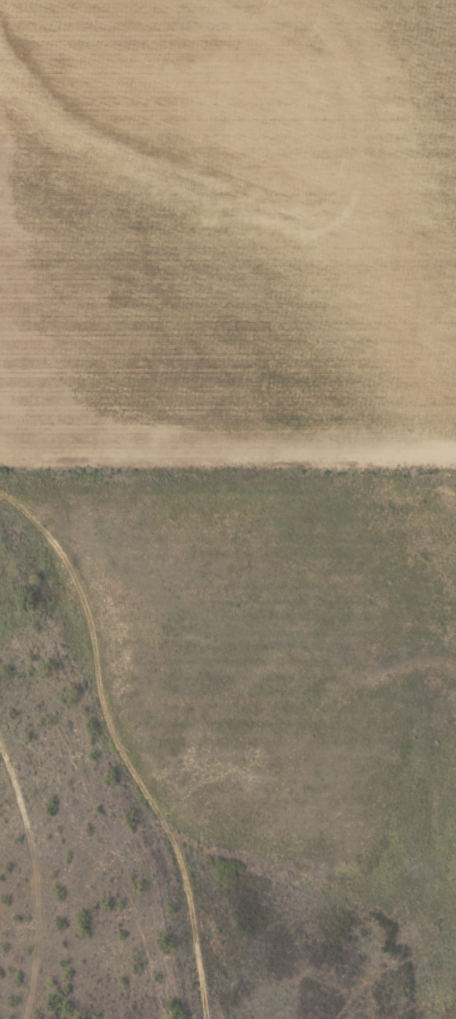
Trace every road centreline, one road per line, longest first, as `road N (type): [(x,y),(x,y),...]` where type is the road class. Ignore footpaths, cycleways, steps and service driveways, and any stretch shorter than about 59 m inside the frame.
road 1 (residential): [(455,721),(159,699),(97,653),(0,512)]

